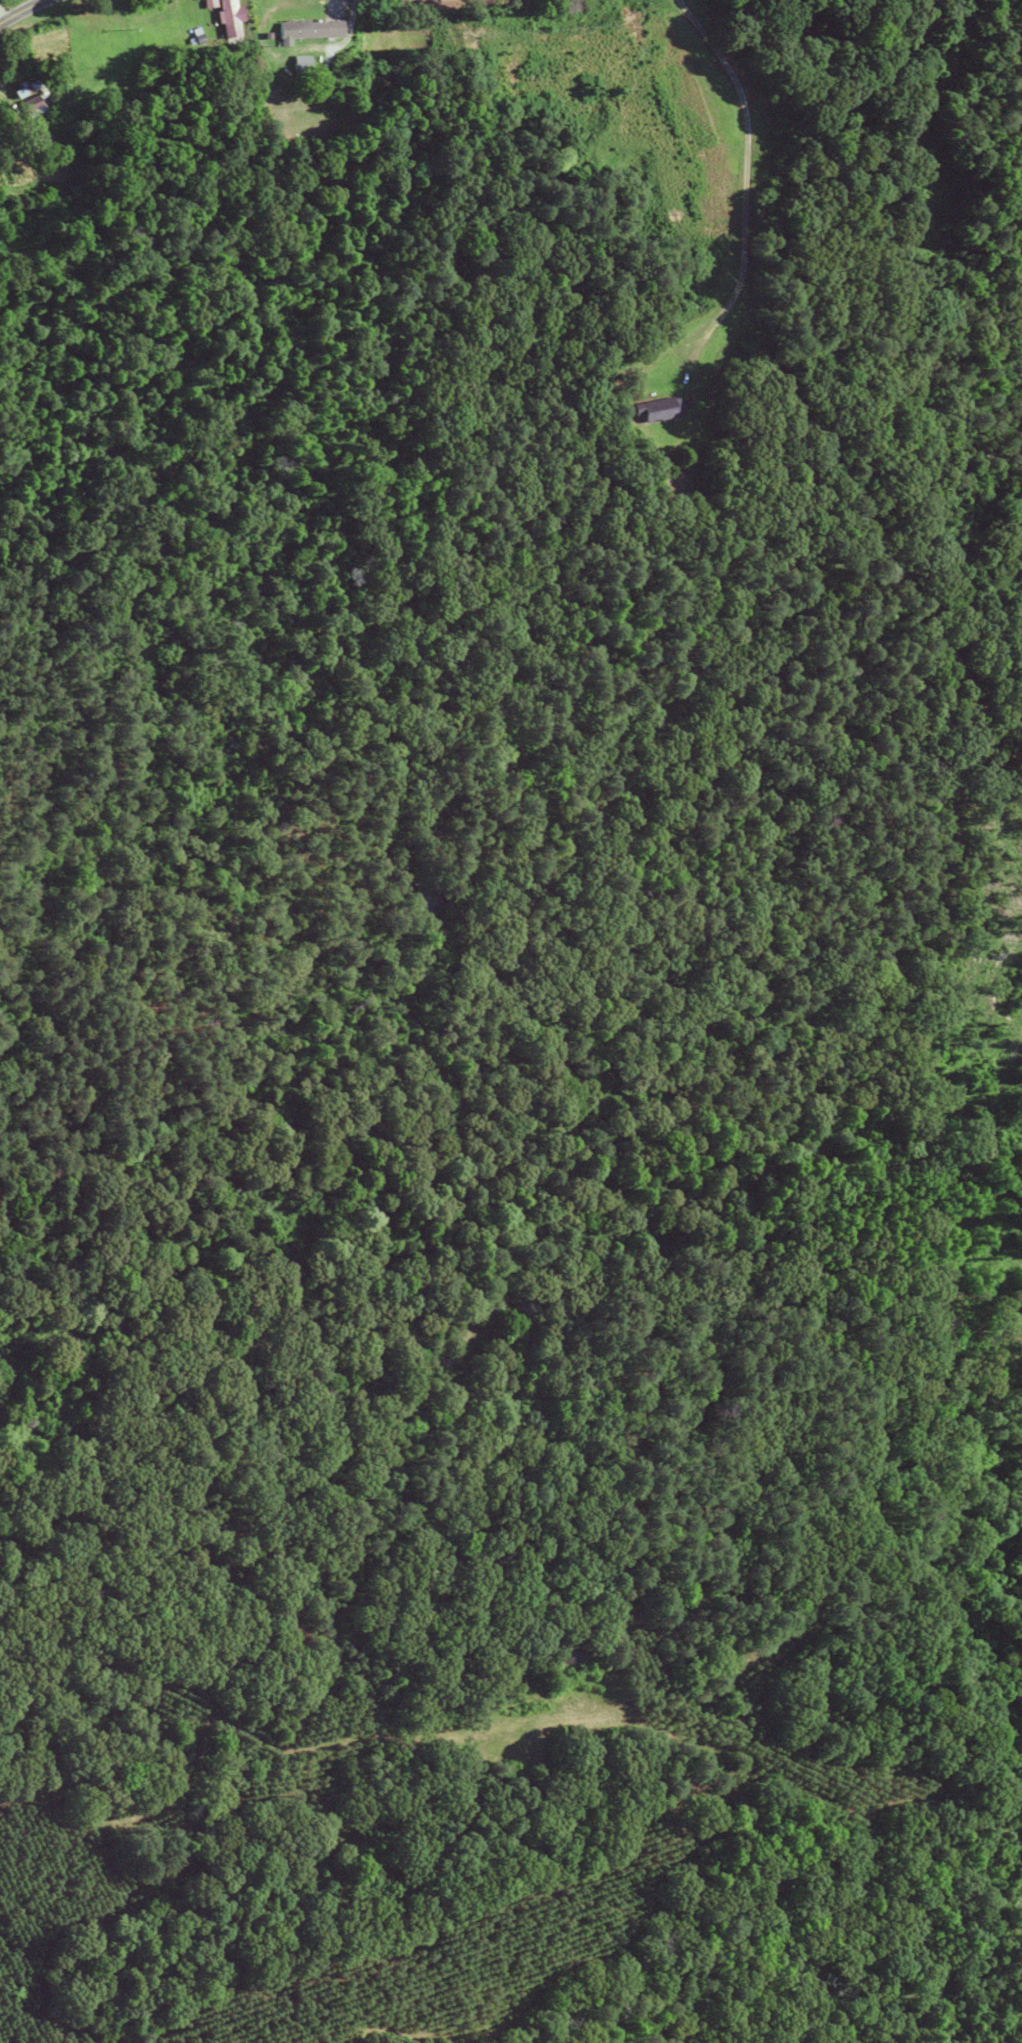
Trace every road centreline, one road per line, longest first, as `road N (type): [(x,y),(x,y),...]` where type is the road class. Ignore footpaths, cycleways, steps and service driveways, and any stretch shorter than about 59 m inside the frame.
road 1 (residential): [(679,364),(736,299),(744,275),(748,125),(728,73),(677,0)]

